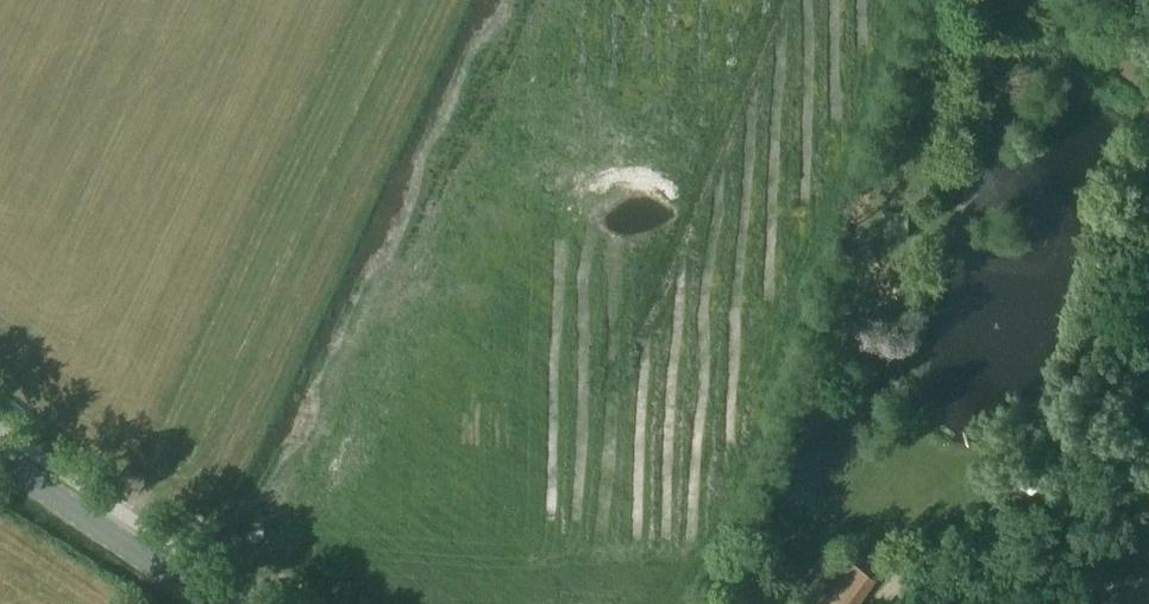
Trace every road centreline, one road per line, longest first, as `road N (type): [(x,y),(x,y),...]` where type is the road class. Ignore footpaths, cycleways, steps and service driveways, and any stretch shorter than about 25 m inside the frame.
road 1 (tertiary): [(214,603),(0,459)]

